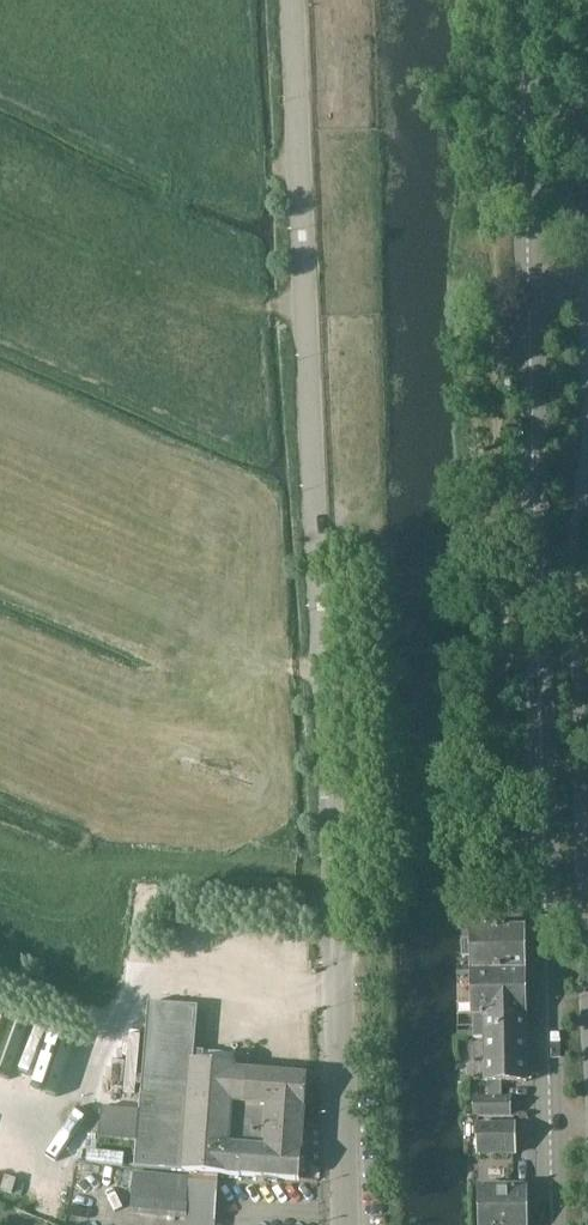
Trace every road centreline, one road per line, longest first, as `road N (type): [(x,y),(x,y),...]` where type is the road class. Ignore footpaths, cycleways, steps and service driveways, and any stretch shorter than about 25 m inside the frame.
road 1 (unclassified): [(340,1224),(325,658),(291,0)]
road 2 (secondary): [(553,1224),(520,0)]
road 3 (track): [(141,993),(147,908),(167,895),(330,908)]
road 4 (track): [(0,979),(116,1032)]

